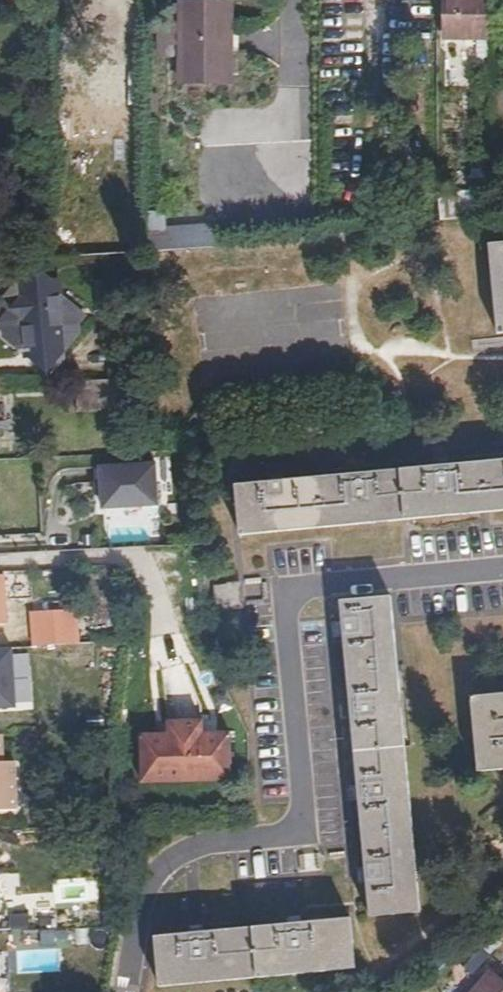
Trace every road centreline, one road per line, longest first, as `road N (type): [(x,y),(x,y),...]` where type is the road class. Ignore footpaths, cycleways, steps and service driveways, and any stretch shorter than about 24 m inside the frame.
road 1 (residential): [(502,568),(296,589),(281,609),(298,819),(282,837),(205,843),(150,878),(124,991)]

